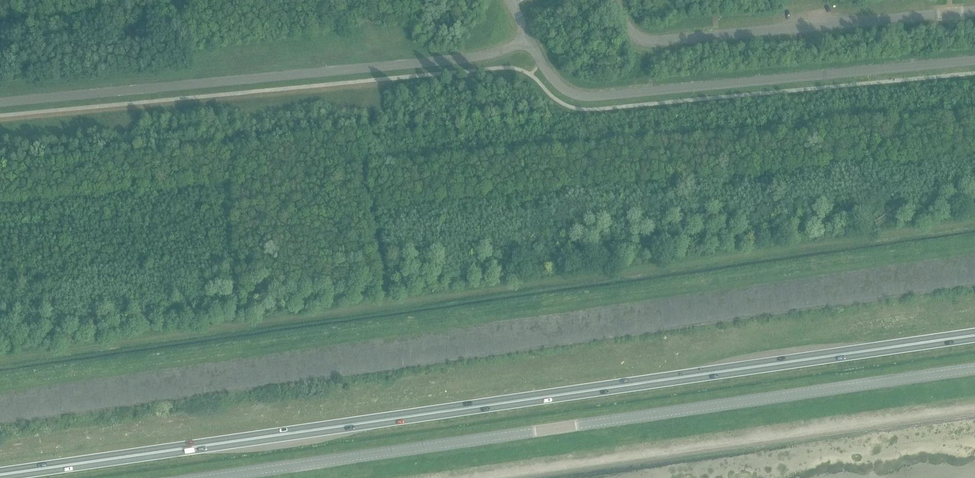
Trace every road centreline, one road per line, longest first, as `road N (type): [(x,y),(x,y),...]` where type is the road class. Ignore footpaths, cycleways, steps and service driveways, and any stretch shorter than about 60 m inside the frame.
road 1 (trunk): [(0,475),(974,336)]
road 2 (unclassified): [(203,477),(974,368)]
road 3 (unclassified): [(0,101),(479,57),(527,39)]
road 4 (unclassified): [(527,39),(553,79),(583,96),(974,60)]
road 5 (unclassified): [(974,12),(650,42),(631,33),(616,0)]

